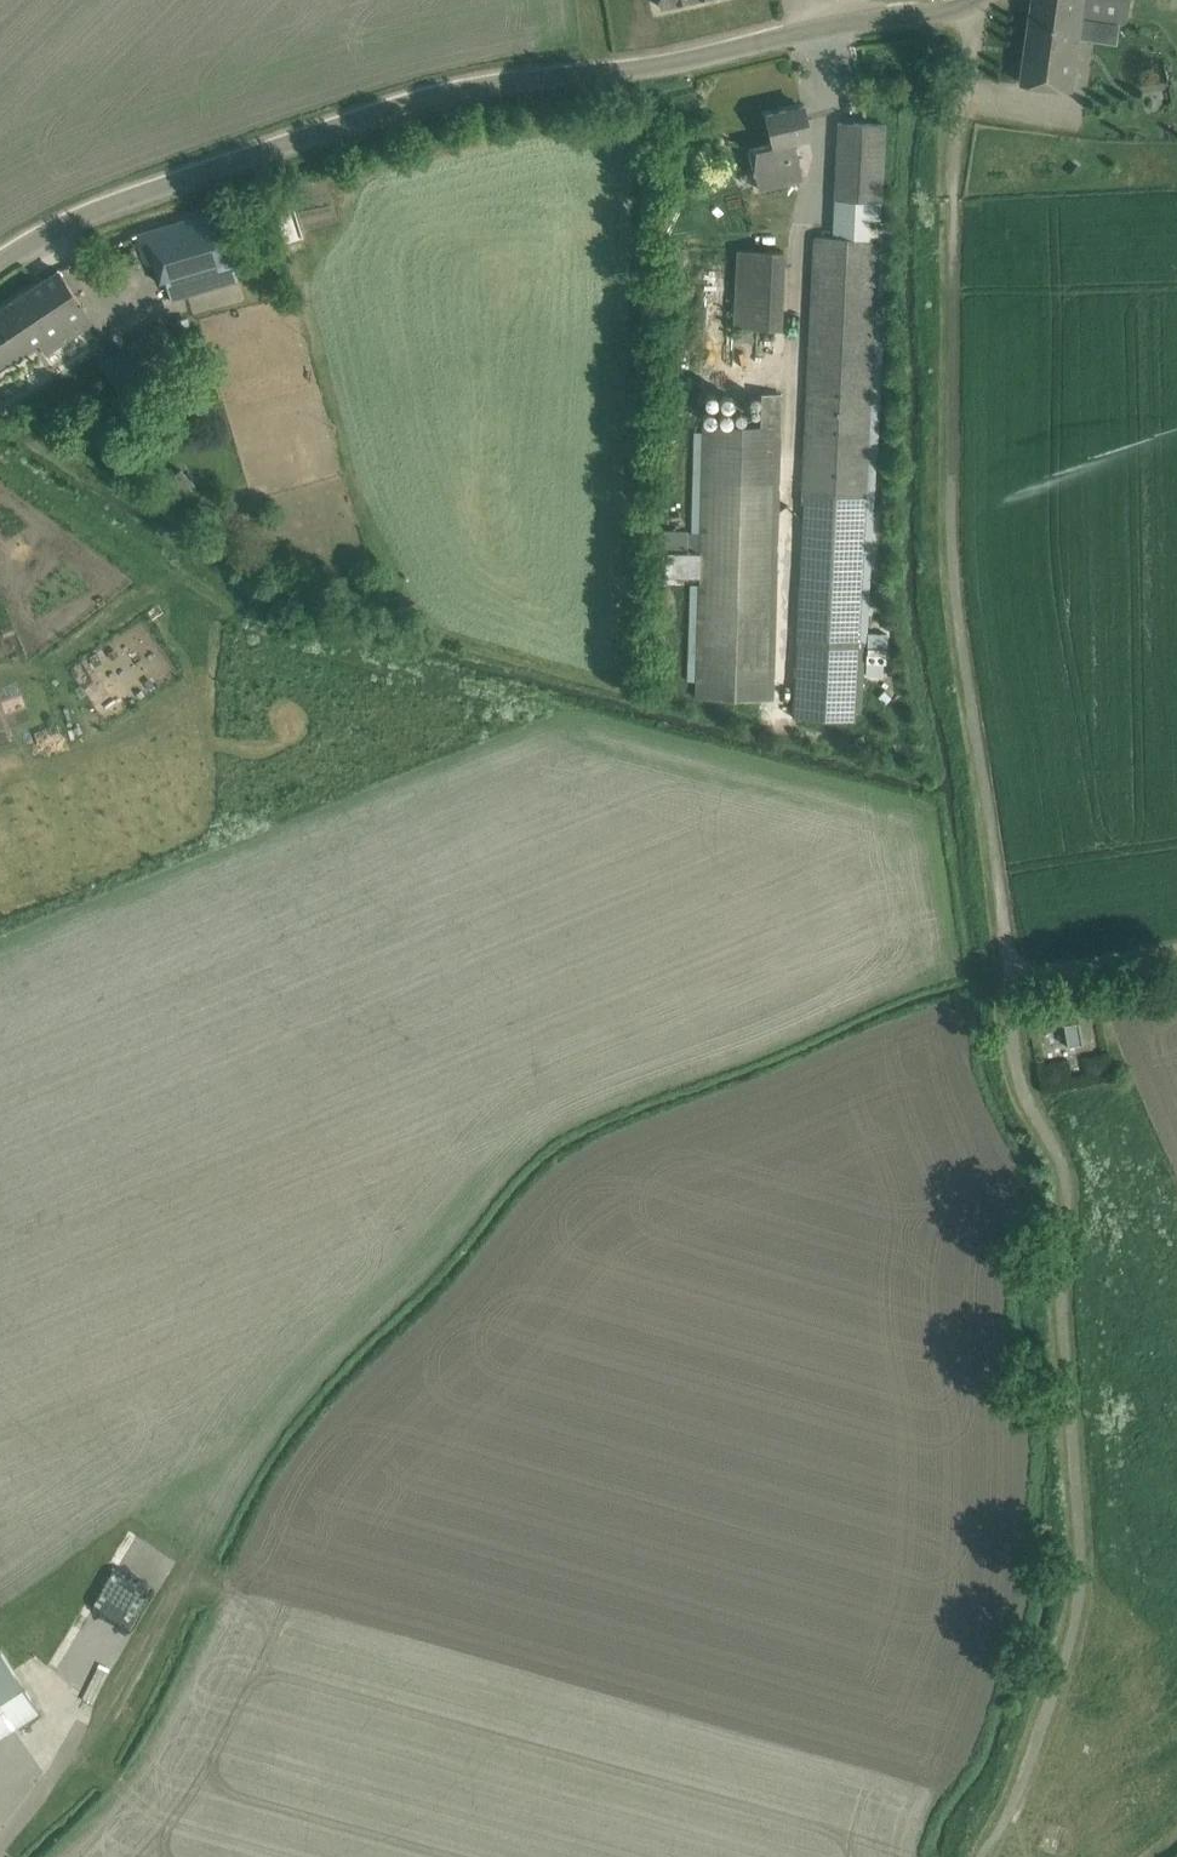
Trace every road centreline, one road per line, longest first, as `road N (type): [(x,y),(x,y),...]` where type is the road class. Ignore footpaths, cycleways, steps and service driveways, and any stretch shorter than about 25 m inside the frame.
road 1 (unclassified): [(0,272),(59,236),(263,143),(459,95),(623,75),(971,10),(977,0)]
road 2 (residential): [(1004,975),(1176,950)]

